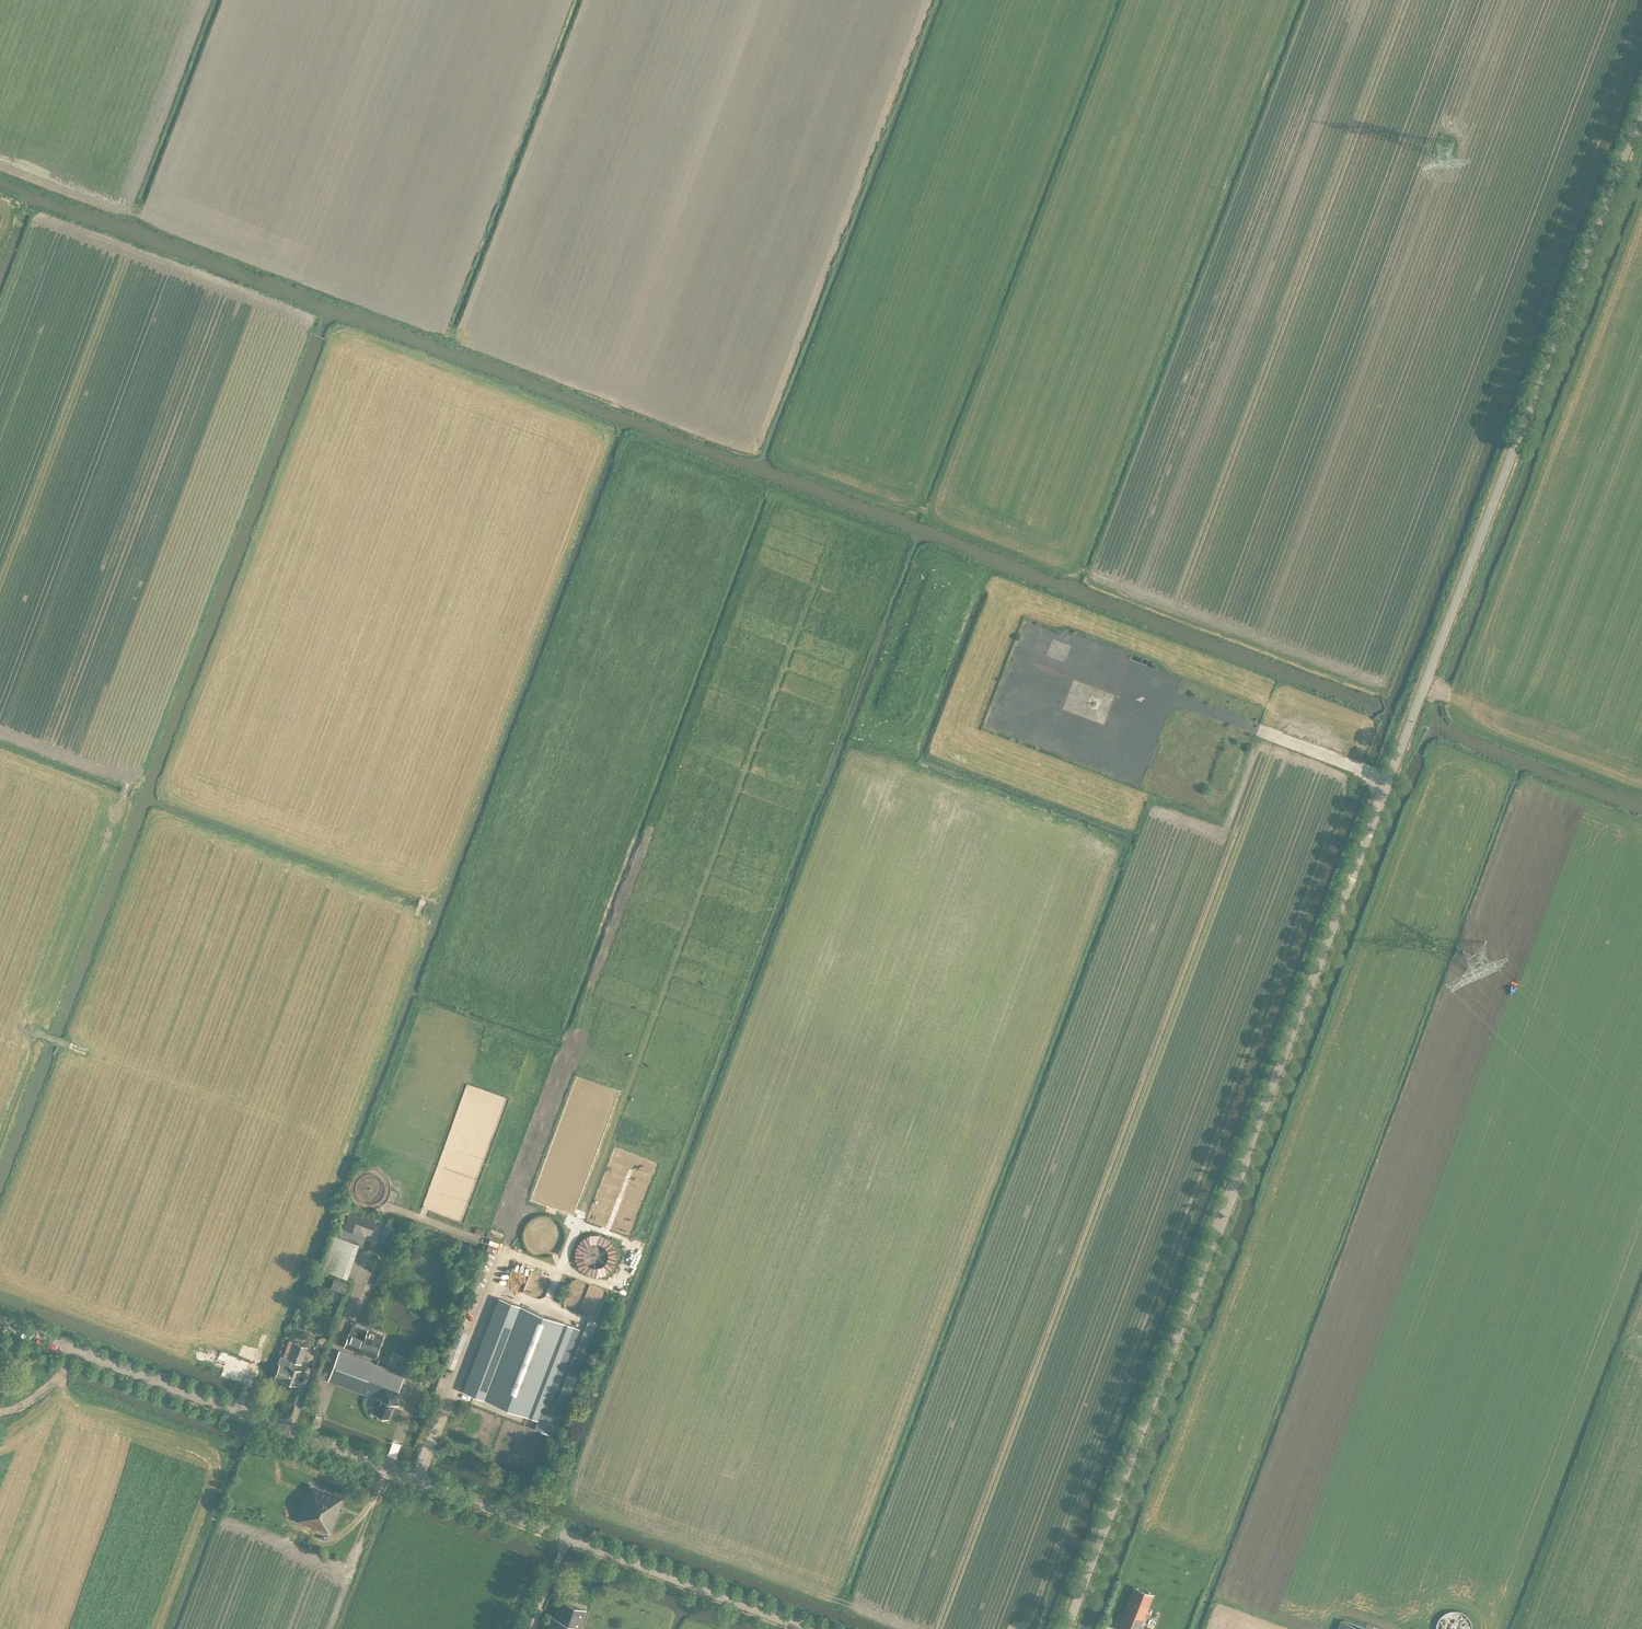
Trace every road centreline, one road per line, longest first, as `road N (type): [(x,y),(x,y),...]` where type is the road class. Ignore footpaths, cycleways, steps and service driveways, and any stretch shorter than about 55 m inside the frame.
road 1 (unclassified): [(1067,1628),(1641,108)]
road 2 (tertiary): [(806,1628),(0,1323)]
road 3 (track): [(237,1413),(327,1163),(323,1141),(30,1033)]
road 4 (track): [(30,1033),(22,1016),(123,799),(139,743)]

